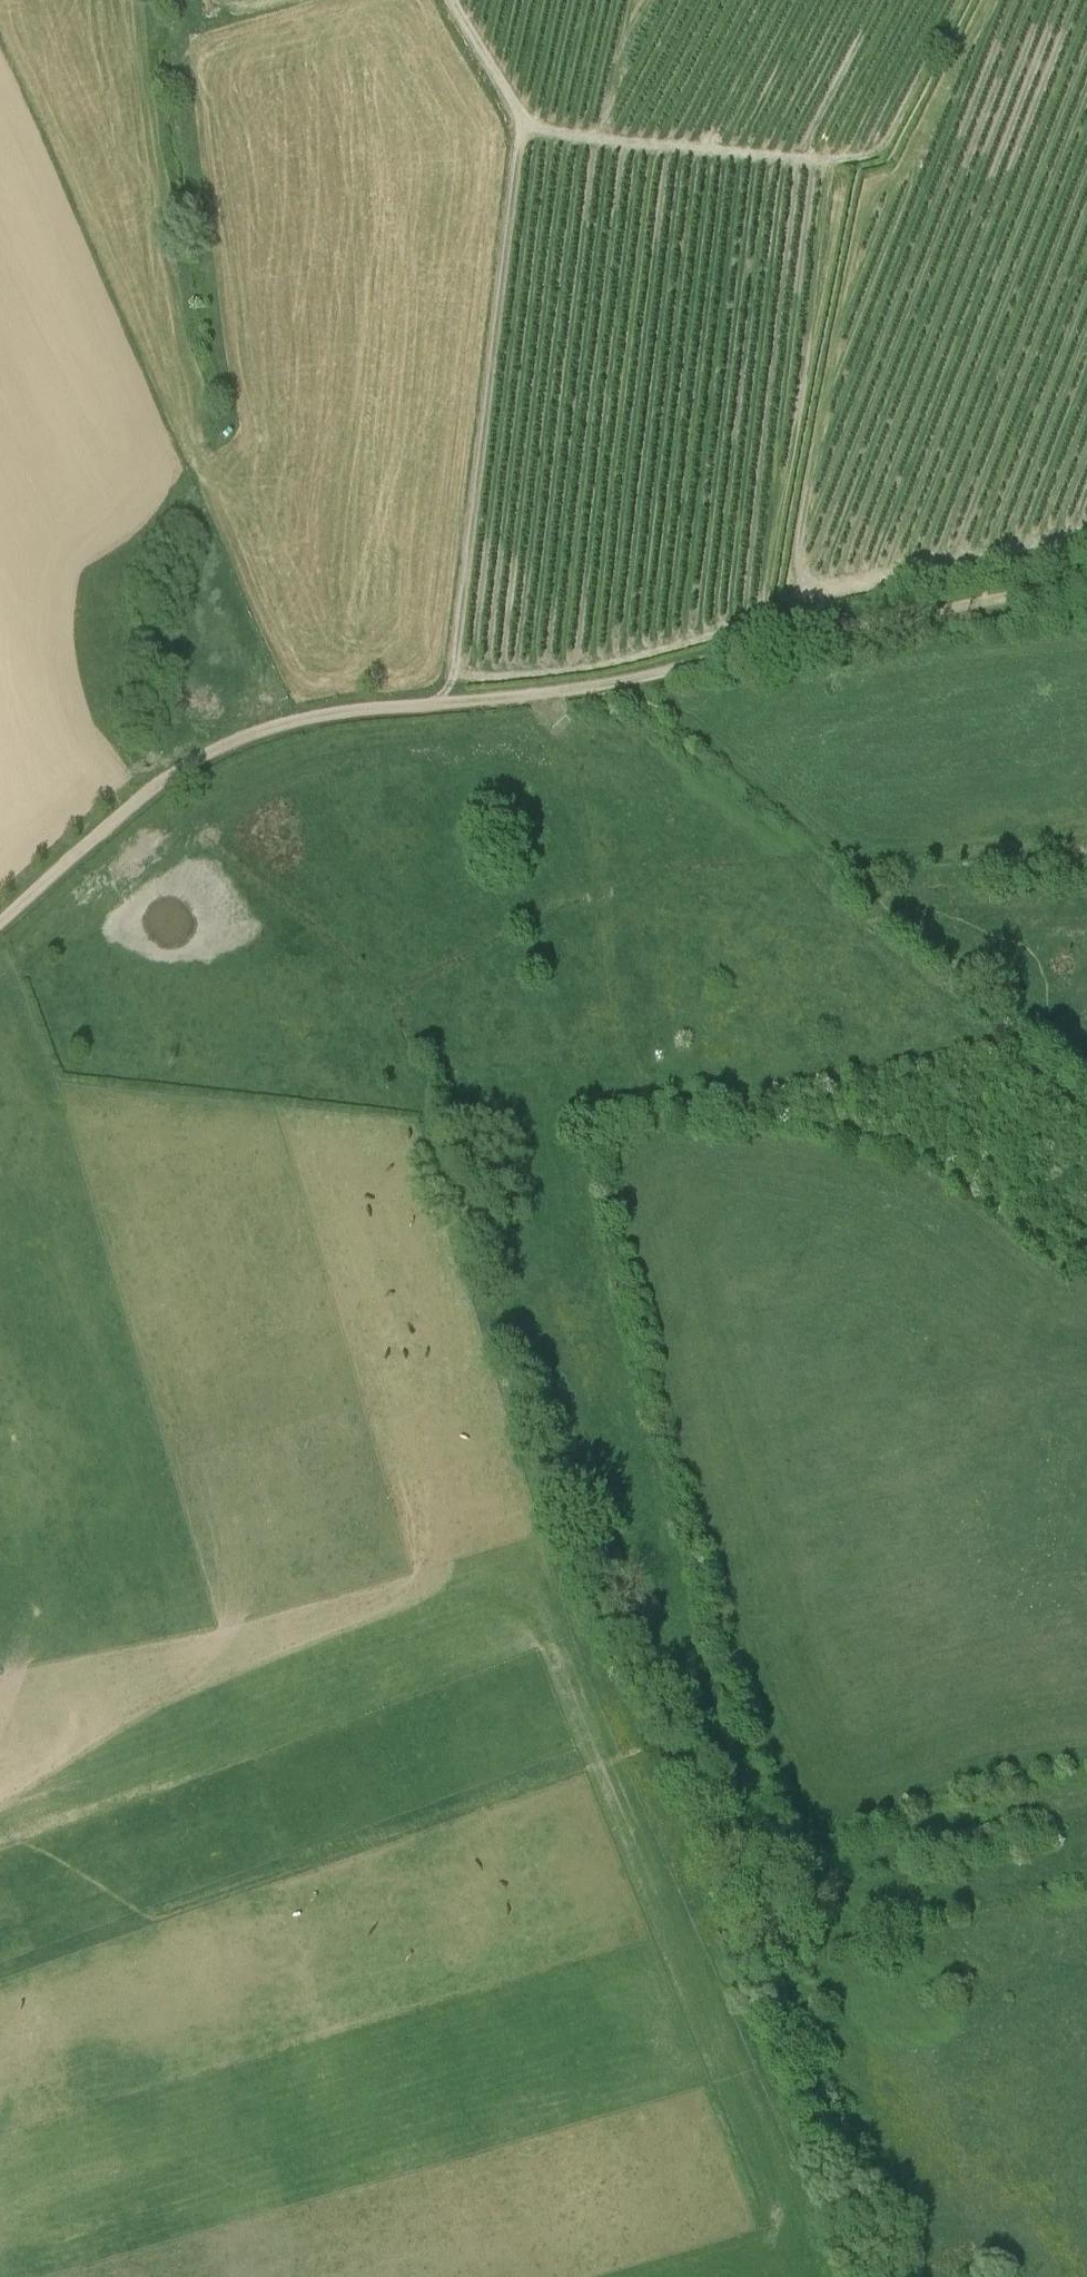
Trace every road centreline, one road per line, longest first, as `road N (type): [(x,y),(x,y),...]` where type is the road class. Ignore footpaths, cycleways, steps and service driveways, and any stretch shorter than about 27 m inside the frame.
road 1 (track): [(0,923),(165,781),(279,725),(336,712),(606,684),(769,648)]
road 2 (track): [(769,648),(1086,582)]

